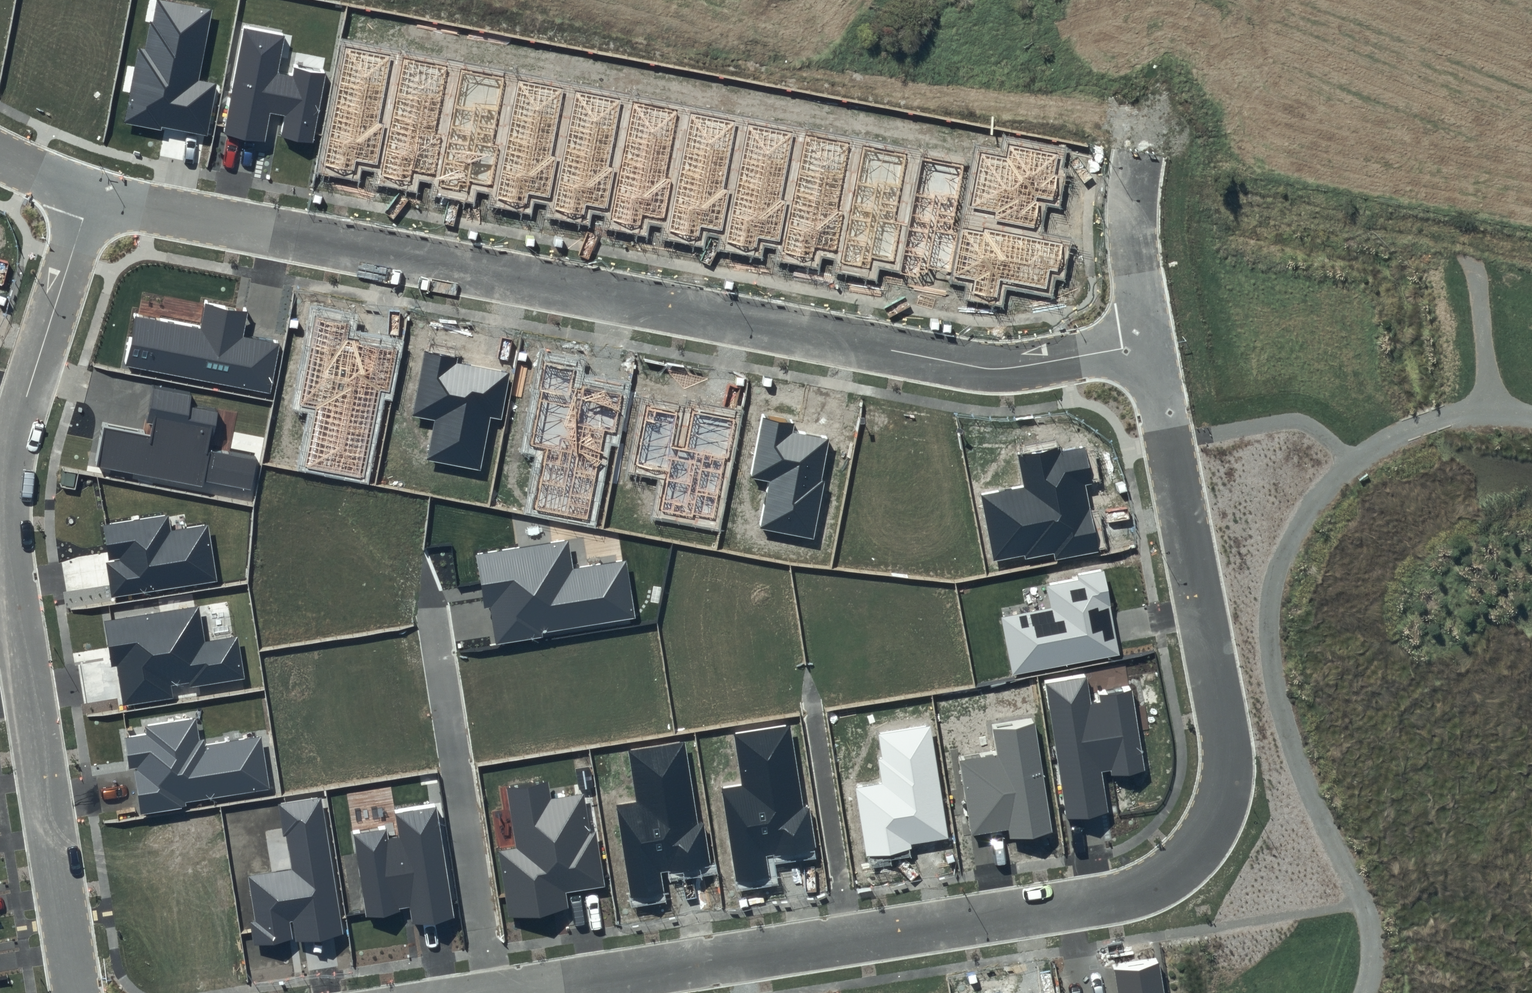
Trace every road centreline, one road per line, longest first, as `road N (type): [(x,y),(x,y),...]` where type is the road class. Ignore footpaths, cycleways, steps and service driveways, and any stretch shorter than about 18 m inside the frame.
road 1 (residential): [(1147,345),(1227,745),(1221,801),(1196,851),(1149,889),(588,979)]
road 2 (residential): [(89,198),(983,368),(1147,345)]
road 3 (residential): [(89,198),(16,434),(7,489),(8,546),(78,992)]
road 4 (track): [(1531,418),(1479,412),(1401,430),(1322,486),(1278,568),(1268,652),(1287,735),(1362,903),(1373,954),(1361,992)]
road 5 (residential): [(1147,345),(1133,264),(1136,166)]
road 6 (track): [(1475,270),(1493,414)]

